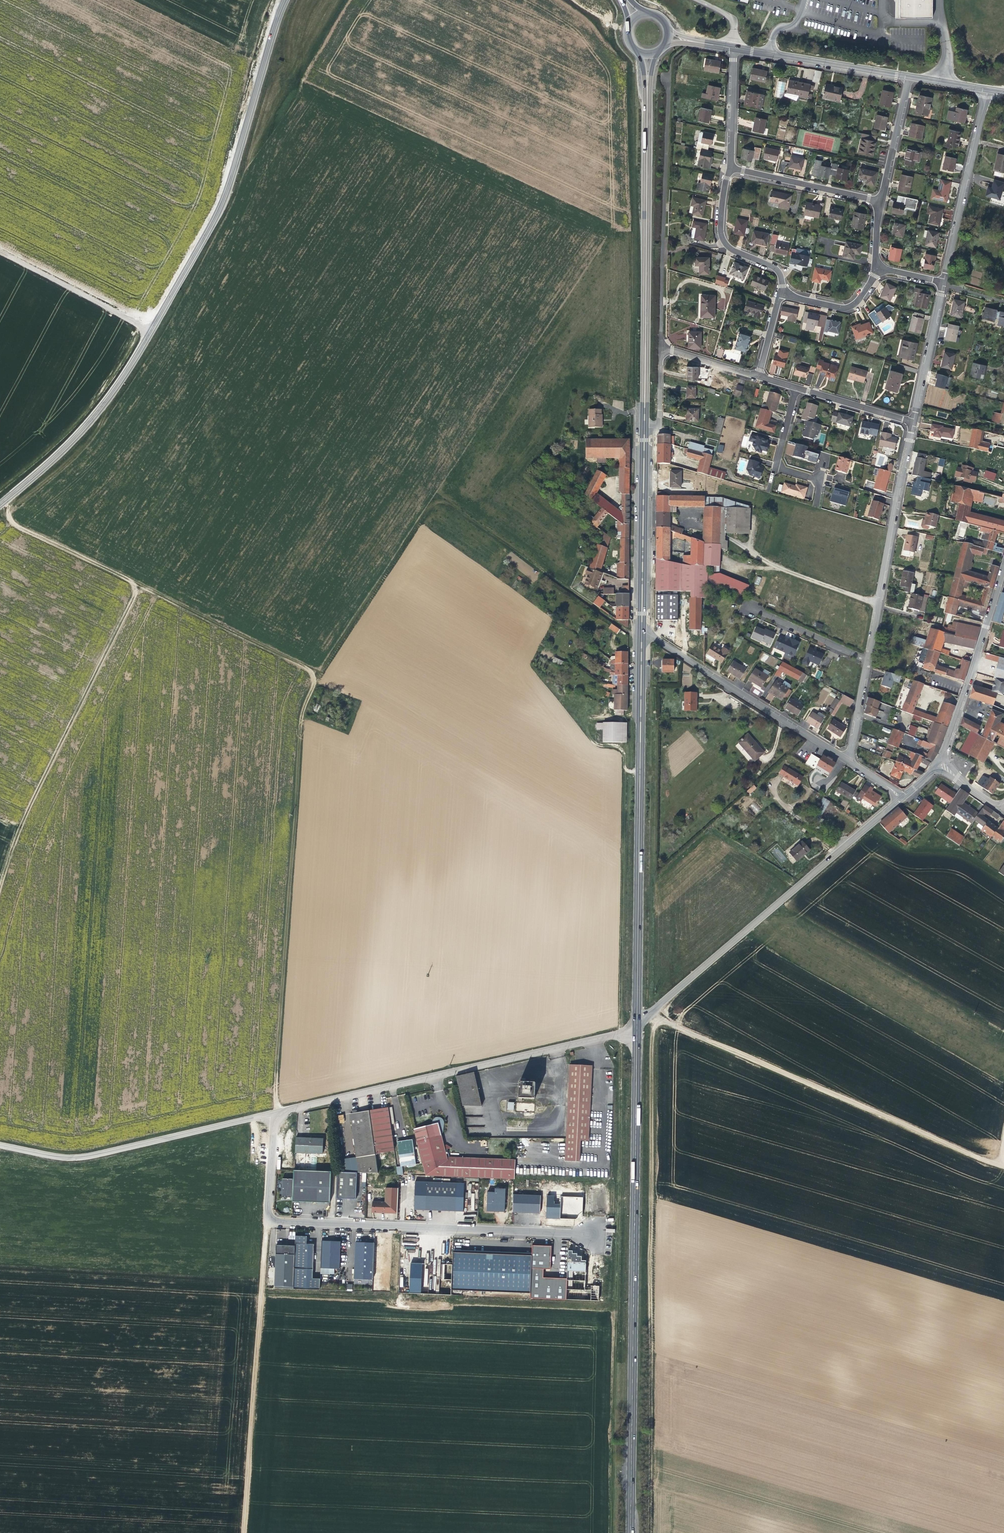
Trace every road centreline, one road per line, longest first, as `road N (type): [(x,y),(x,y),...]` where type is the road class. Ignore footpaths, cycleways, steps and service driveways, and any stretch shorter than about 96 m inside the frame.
road 1 (track): [(641,632),(625,631),(437,497),(306,703),(275,1115)]
road 2 (primary): [(636,1028),(629,1532)]
road 3 (track): [(103,407),(96,426),(10,507),(7,521),(318,676)]
road 4 (unclassified): [(275,1115),(267,1219),(589,1235)]
road 5 (primary): [(641,632),(636,1028)]
road 6 (track): [(1003,1166),(650,1015)]
road 7 (unclassified): [(636,1028),(275,1115)]
road 8 (tertiary): [(285,0),(227,193),(150,331)]
road 9 (residential): [(903,797),(636,1028)]
road 10 (track): [(137,586),(18,827),(0,888)]
road 11 (primary): [(646,103),(643,430)]
road 12 (track): [(245,1532),(267,1219)]
road 13 (unclassified): [(275,1115),(94,1155),(0,1146)]
road 14 (residential): [(665,76),(660,347)]
road 15 (residential): [(641,632),(848,762)]
road 16 (residential): [(867,662),(913,423)]
road 17 (tertiary): [(150,331),(103,407),(0,503)]
road 18 (residential): [(1003,568),(938,766)]
road 19 (primary): [(643,430),(641,632)]
road 20 (residential): [(943,283),(987,92)]
road 21 (tertiary): [(732,48),(910,79)]
road 22 (unclassified): [(150,331),(0,254)]
road 23 (residential): [(783,293),(775,269),(722,239),(731,167)]
road 24 (residential): [(731,167),(880,202)]
road 25 (residential): [(913,423),(943,283)]
road 26 (residential): [(867,662),(745,607)]
road 27 (residential): [(910,79),(880,202)]
road 28 (residential): [(797,388),(913,423)]

